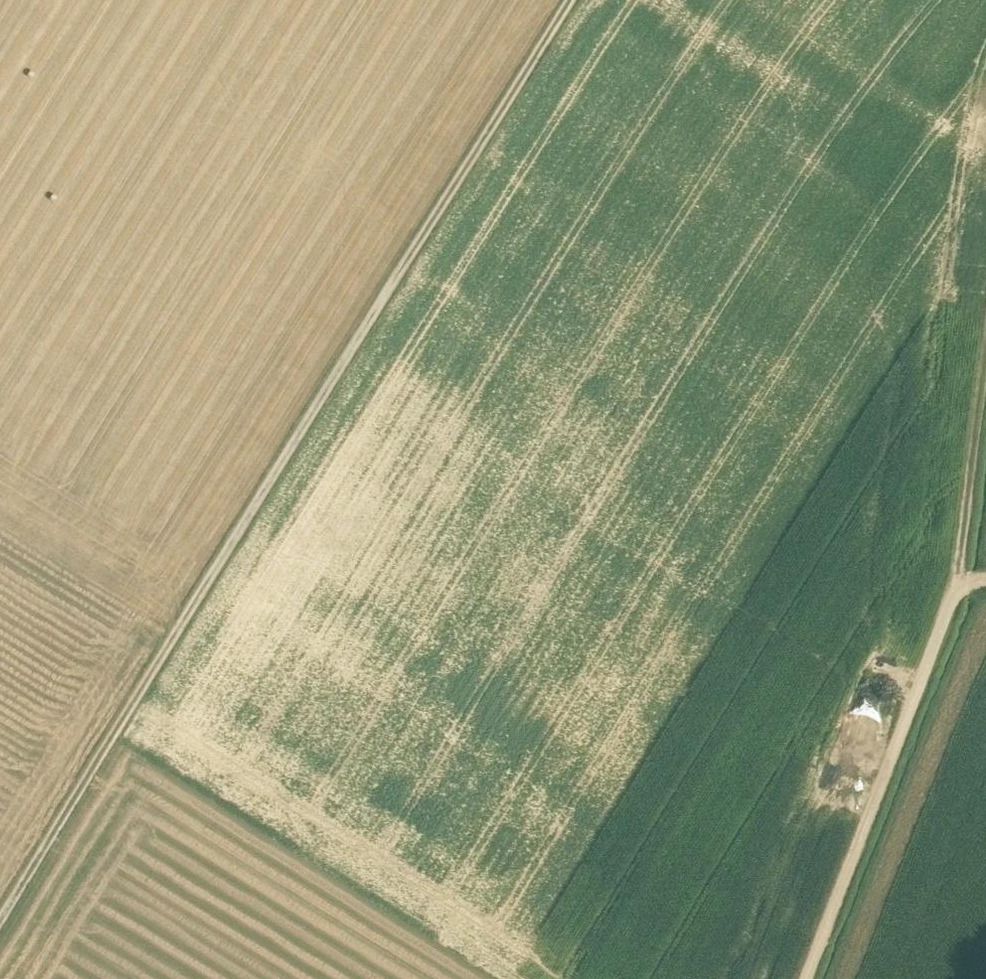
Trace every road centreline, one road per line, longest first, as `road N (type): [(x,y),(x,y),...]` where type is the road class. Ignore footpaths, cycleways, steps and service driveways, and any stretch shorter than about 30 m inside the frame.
road 1 (track): [(572,0),(0,926)]
road 2 (track): [(807,978),(955,585),(985,583)]
road 3 (track): [(955,585),(985,410)]

